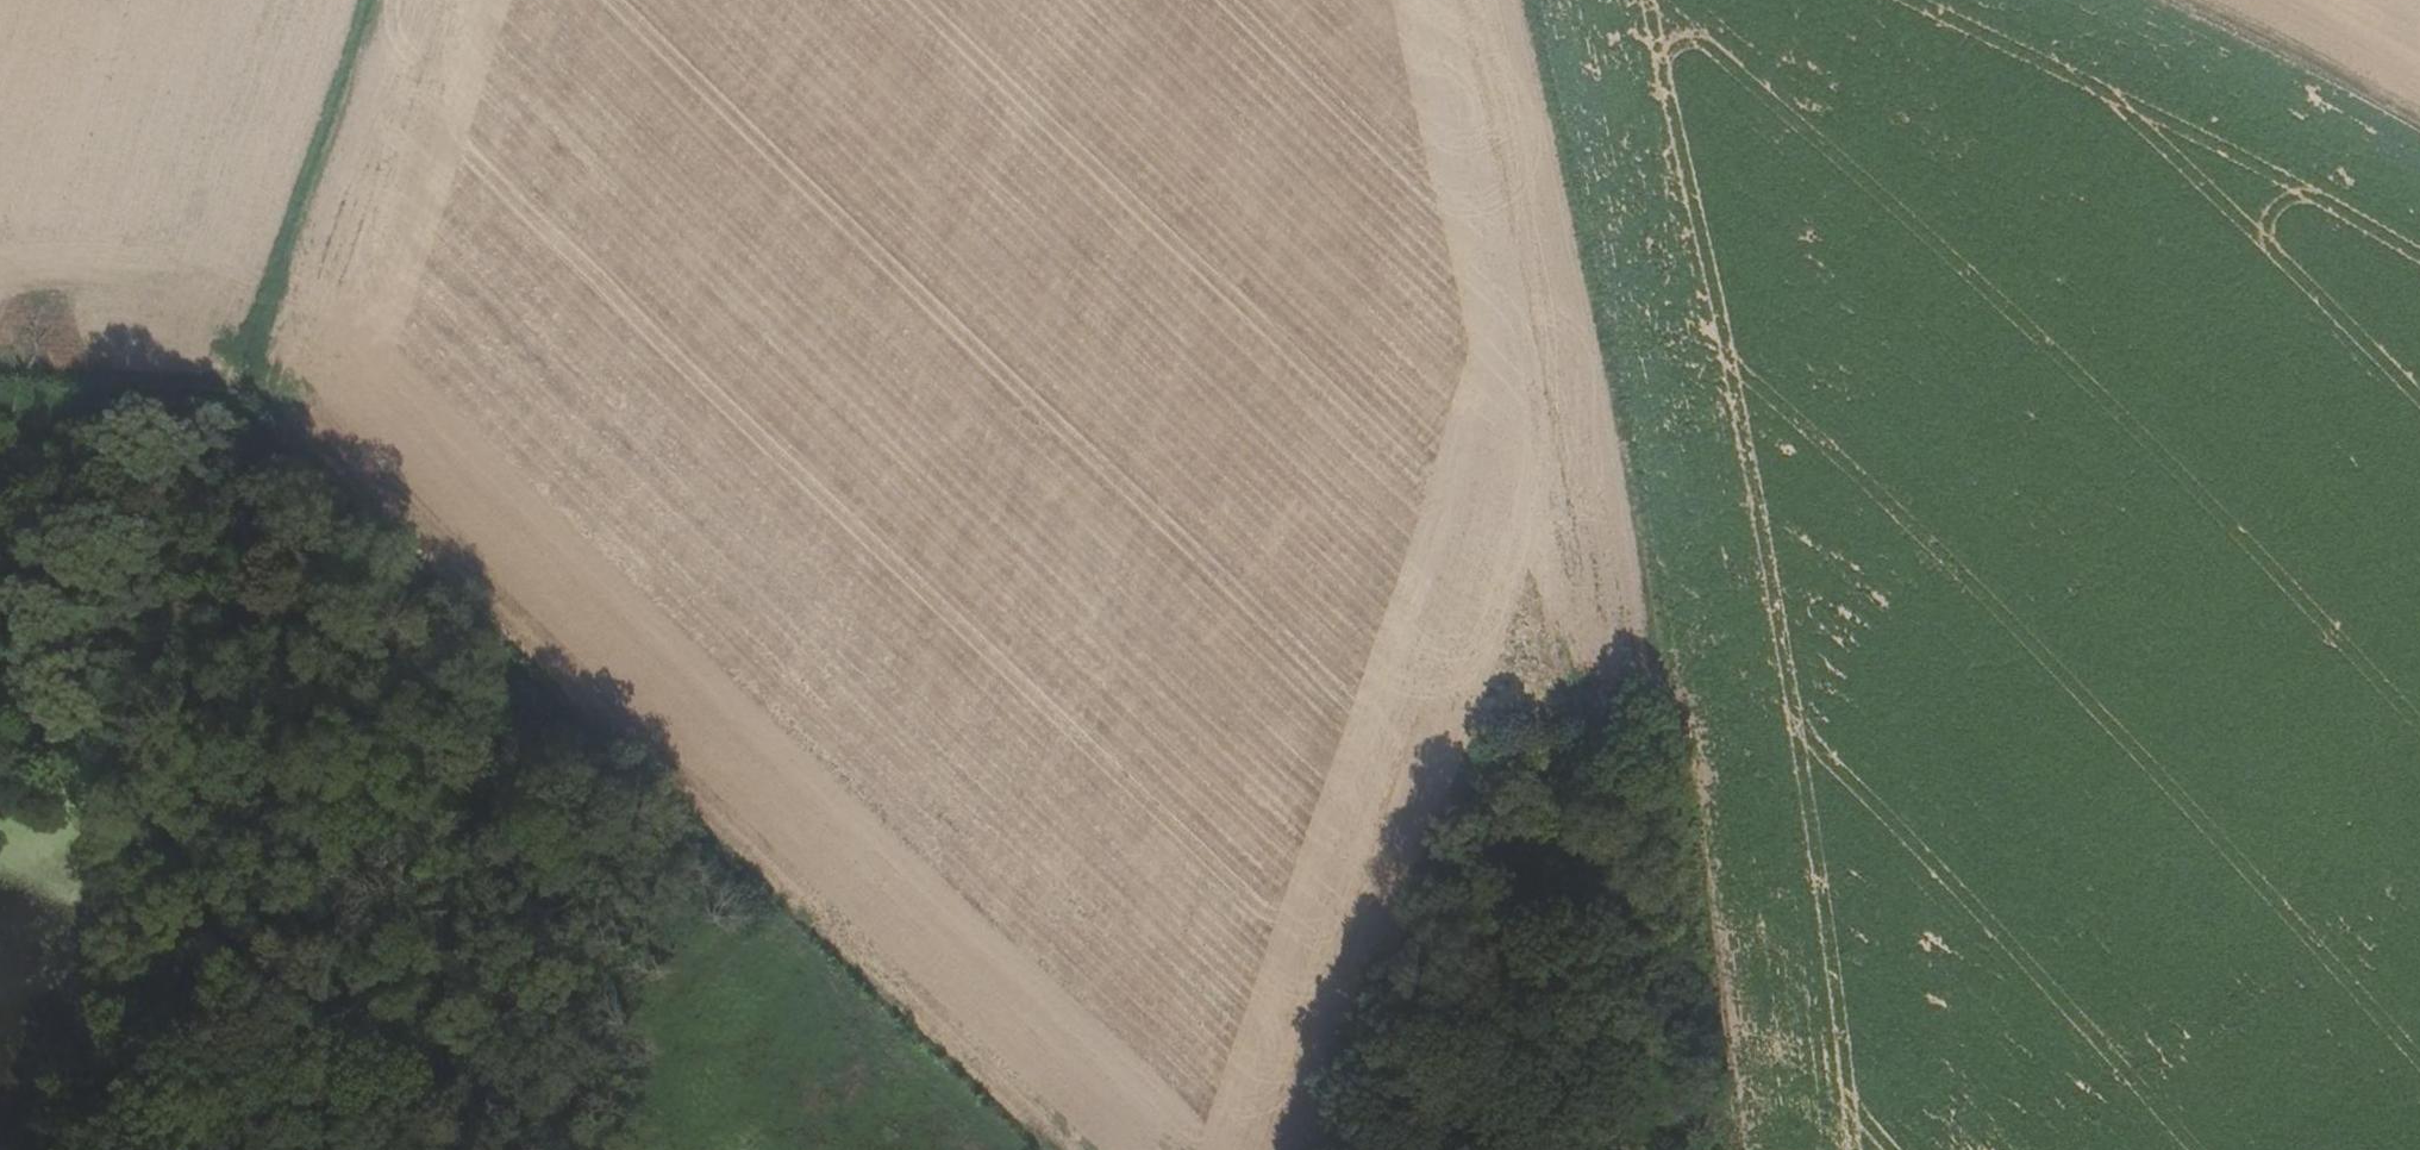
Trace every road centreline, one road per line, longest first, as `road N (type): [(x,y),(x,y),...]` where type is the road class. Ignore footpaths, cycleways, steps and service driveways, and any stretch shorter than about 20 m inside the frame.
road 1 (track): [(2278,0),(2419,78)]

